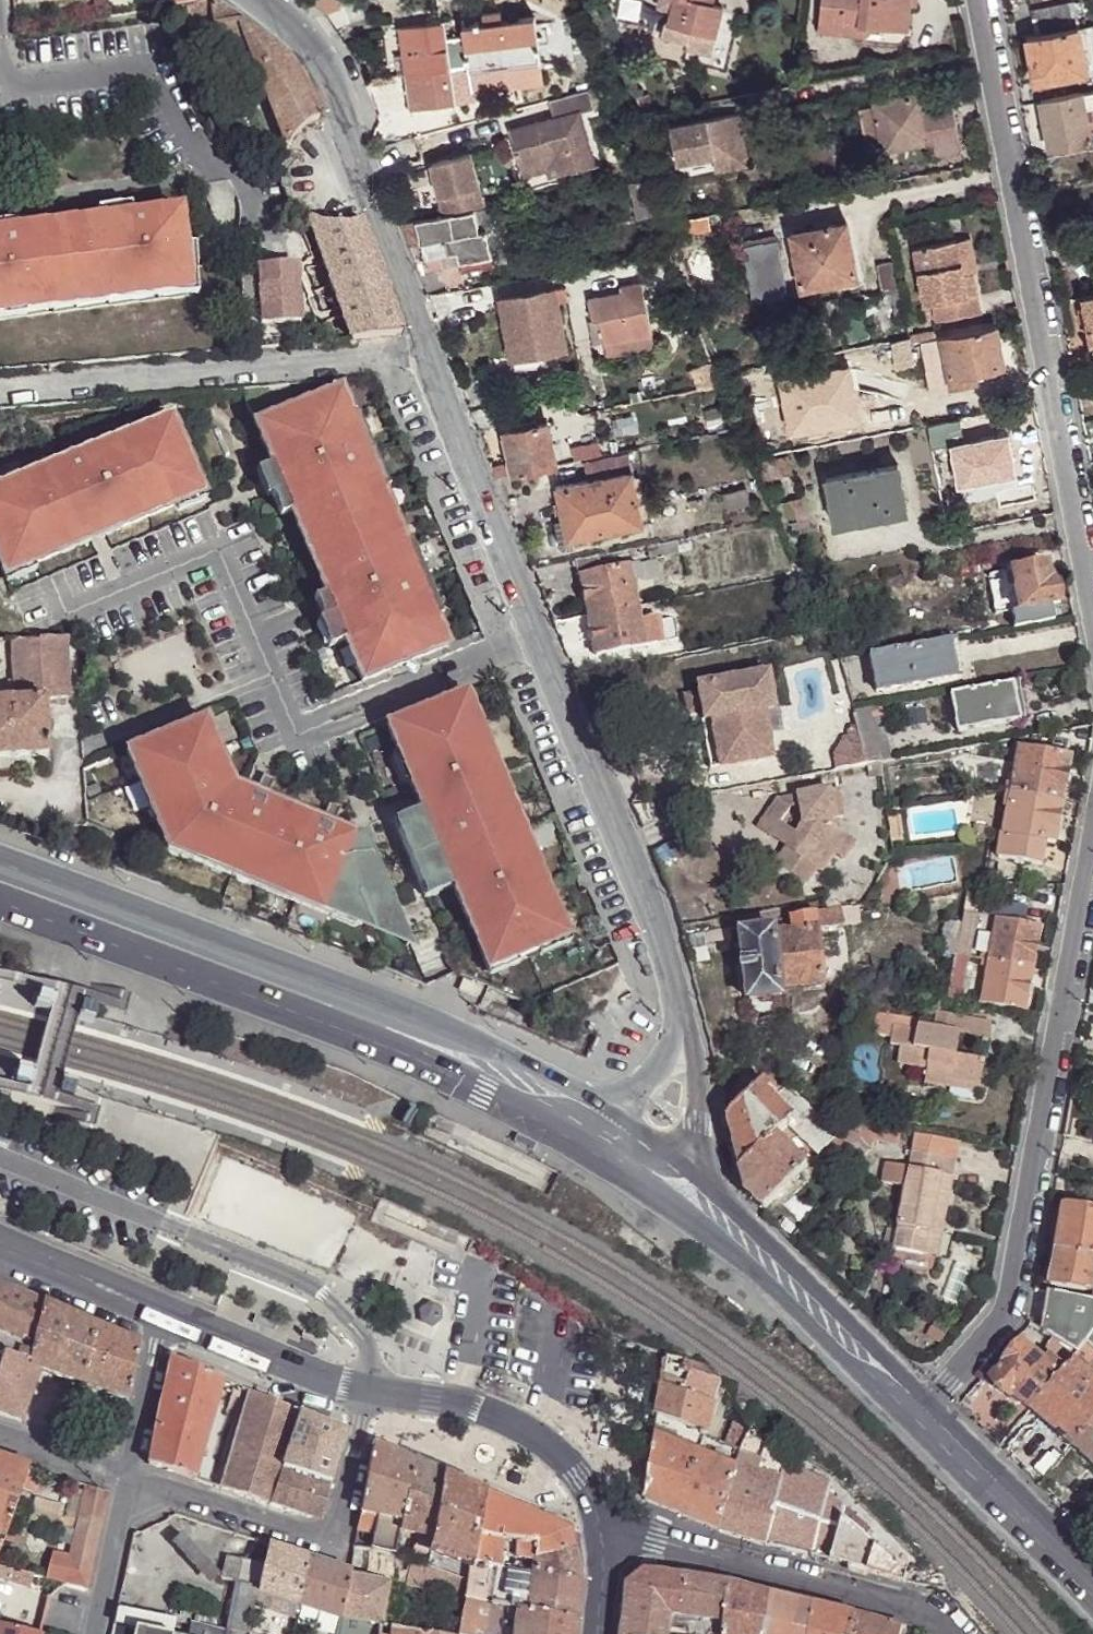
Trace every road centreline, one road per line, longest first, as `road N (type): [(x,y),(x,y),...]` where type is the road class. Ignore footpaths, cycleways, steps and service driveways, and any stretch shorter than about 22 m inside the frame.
road 1 (residential): [(426,352),(535,637),(653,911),(681,1021)]
road 2 (secondary): [(0,883),(466,1061),(602,1132)]
road 3 (residential): [(1092,596),(982,0)]
road 4 (residential): [(919,1414),(1009,1312),(1092,853)]
road 5 (unclassified): [(0,390),(426,352)]
road 6 (residential): [(257,0),(293,25),(323,69),(426,352)]
road 7 (unclassified): [(193,254),(211,249),(223,214),(147,65),(27,83),(2,63),(0,45)]
road 8 (residential): [(365,1391),(336,1525),(316,1539),(126,1476)]
road 9 (residential): [(612,1527),(914,1611),(945,1633)]
road 10 (secondary): [(674,1180),(919,1414)]
road 11 (residential): [(612,1527),(580,1476),(531,1433),(455,1401),(365,1391)]
road 12 (secondary): [(919,1414),(1092,1582)]
road 13 (residential): [(365,1391),(164,1311)]
road 14 (residential): [(164,1311),(0,1241)]
road 15 (residential): [(126,1476),(164,1311)]
road 16 (residential): [(674,1180),(701,1124),(681,1021)]
road 17 (residential): [(92,1633),(126,1476)]
road 18 (residential): [(681,1021),(666,1058),(602,1132)]
road 19 (residential): [(126,1476),(0,1434)]

